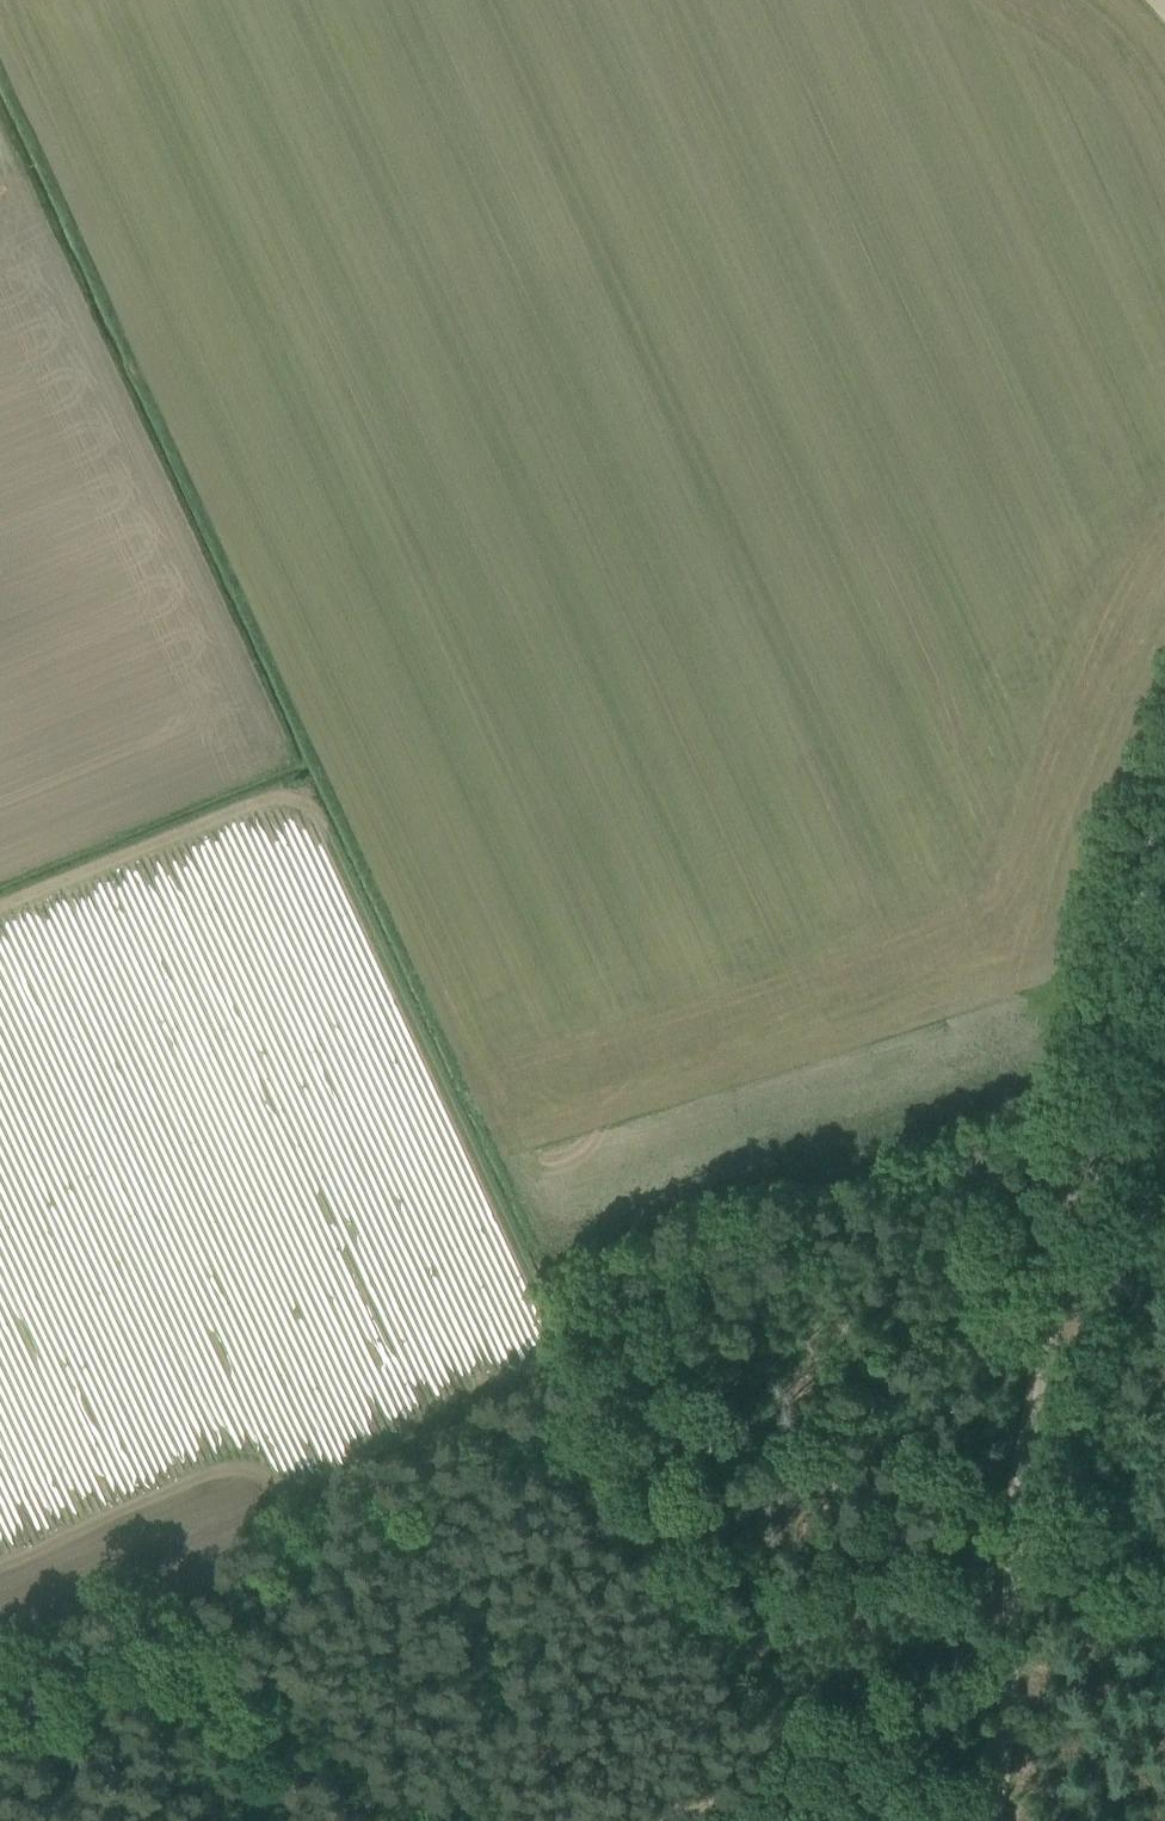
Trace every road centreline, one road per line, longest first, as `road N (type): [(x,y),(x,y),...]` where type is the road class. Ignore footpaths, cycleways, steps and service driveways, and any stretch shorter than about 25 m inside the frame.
road 1 (track): [(974,1820),(1031,1435),(1123,951),(1164,834)]

